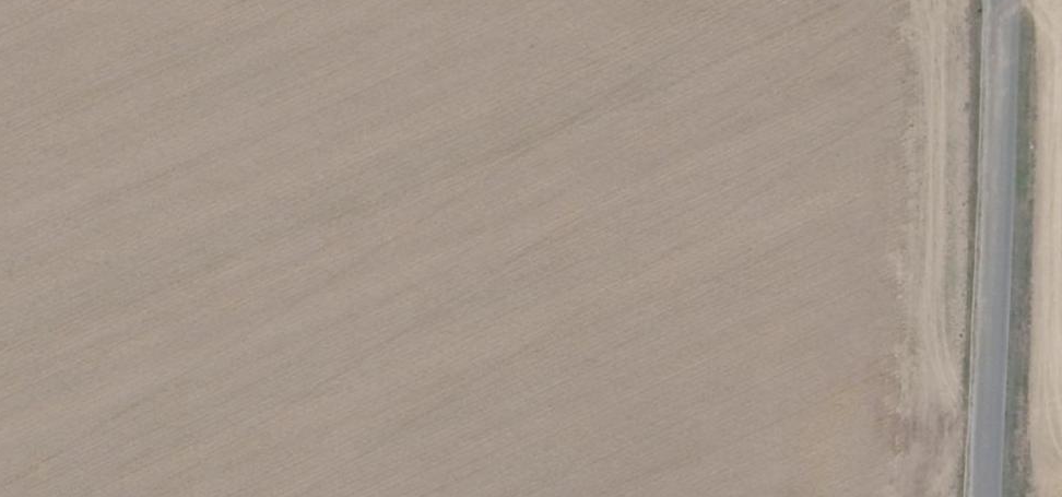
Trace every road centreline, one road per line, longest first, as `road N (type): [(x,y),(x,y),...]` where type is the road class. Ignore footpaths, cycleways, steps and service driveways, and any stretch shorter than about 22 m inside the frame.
road 1 (tertiary): [(1001,0),(989,496)]

